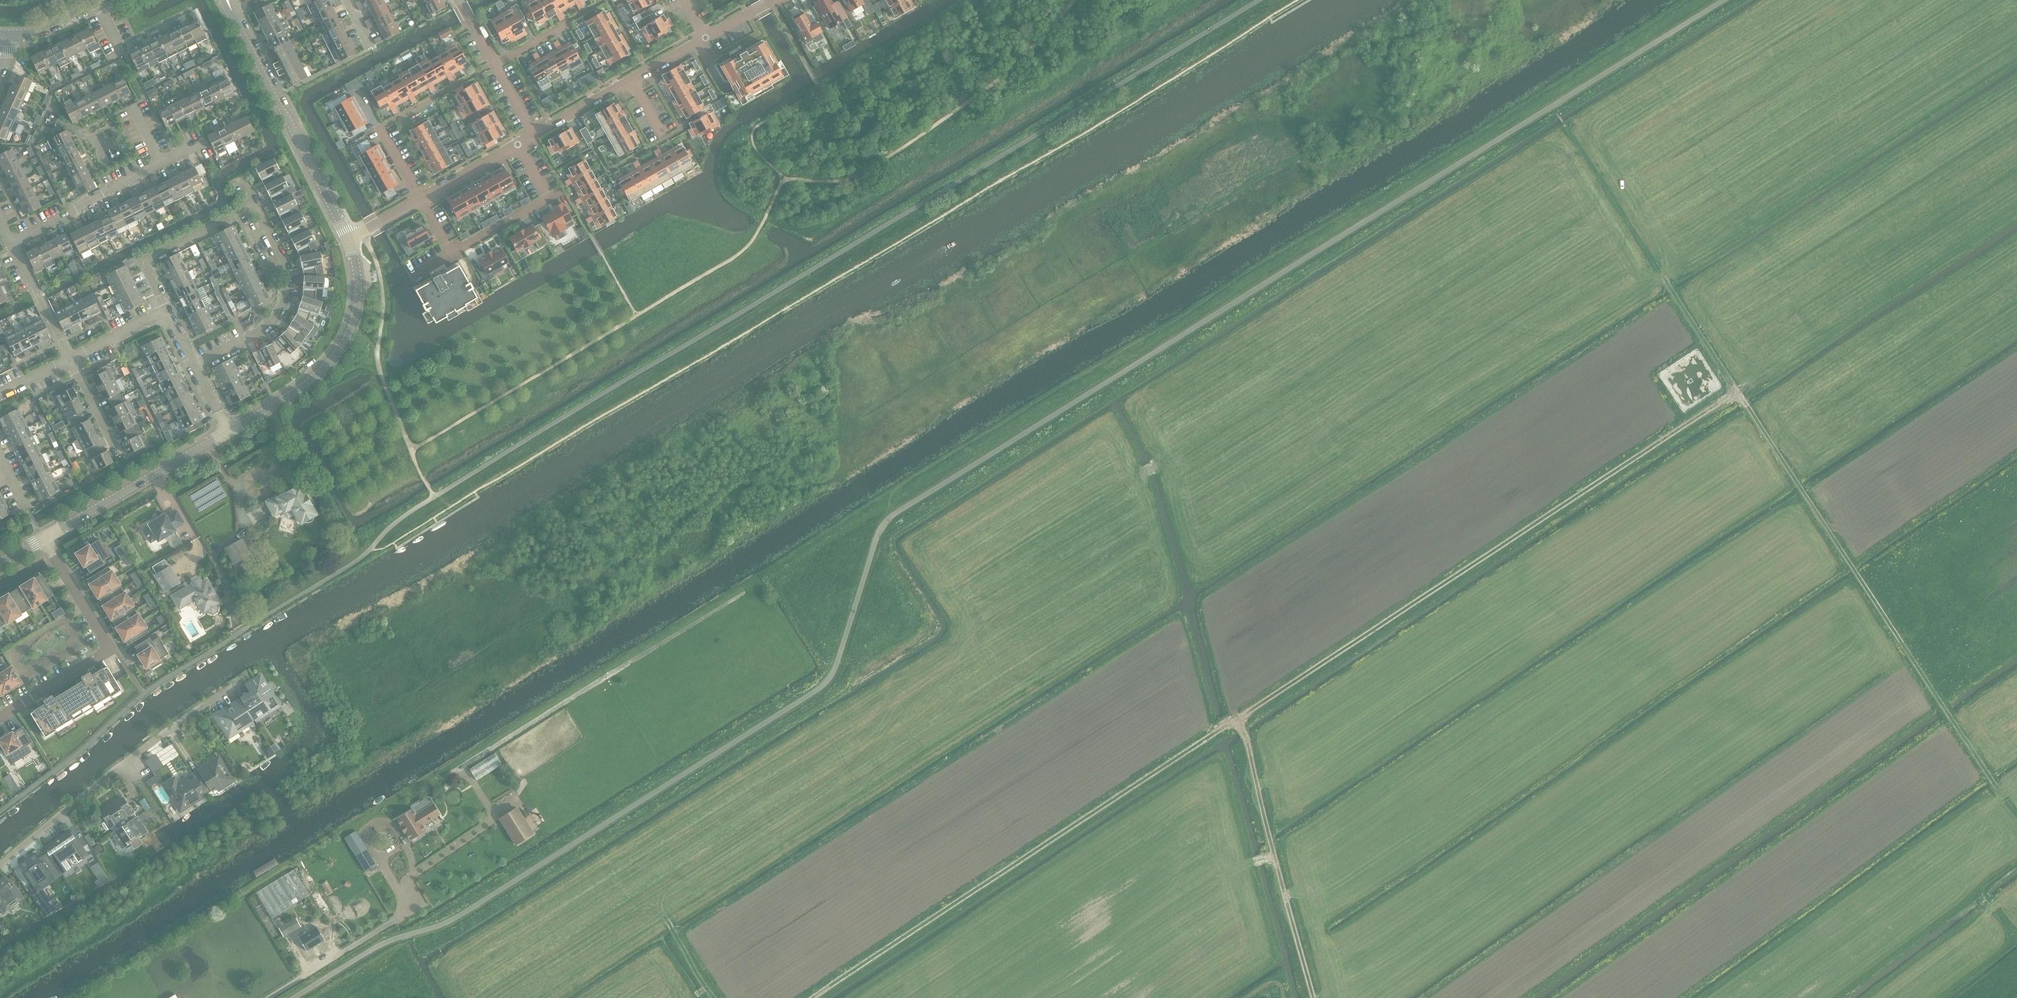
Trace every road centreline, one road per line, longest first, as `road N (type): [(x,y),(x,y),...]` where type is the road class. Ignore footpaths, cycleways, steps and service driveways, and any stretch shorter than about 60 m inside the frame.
road 1 (track): [(814,997),(1740,391)]
road 2 (track): [(1660,271),(1995,785)]
road 3 (residential): [(0,863),(237,685)]
road 4 (track): [(1239,719),(1314,997)]
road 5 (tertiary): [(348,239),(228,0)]
road 6 (residential): [(0,718),(111,650),(44,539)]
road 7 (tertiary): [(230,431),(294,394),(336,353),(358,294),(348,239)]
road 8 (residential): [(194,365),(271,322),(284,305),(286,264),(255,204)]
road 9 (tertiary): [(44,539),(230,431)]
road 10 (residential): [(166,311),(141,260),(255,204)]
road 11 (residential): [(12,243),(162,165)]

